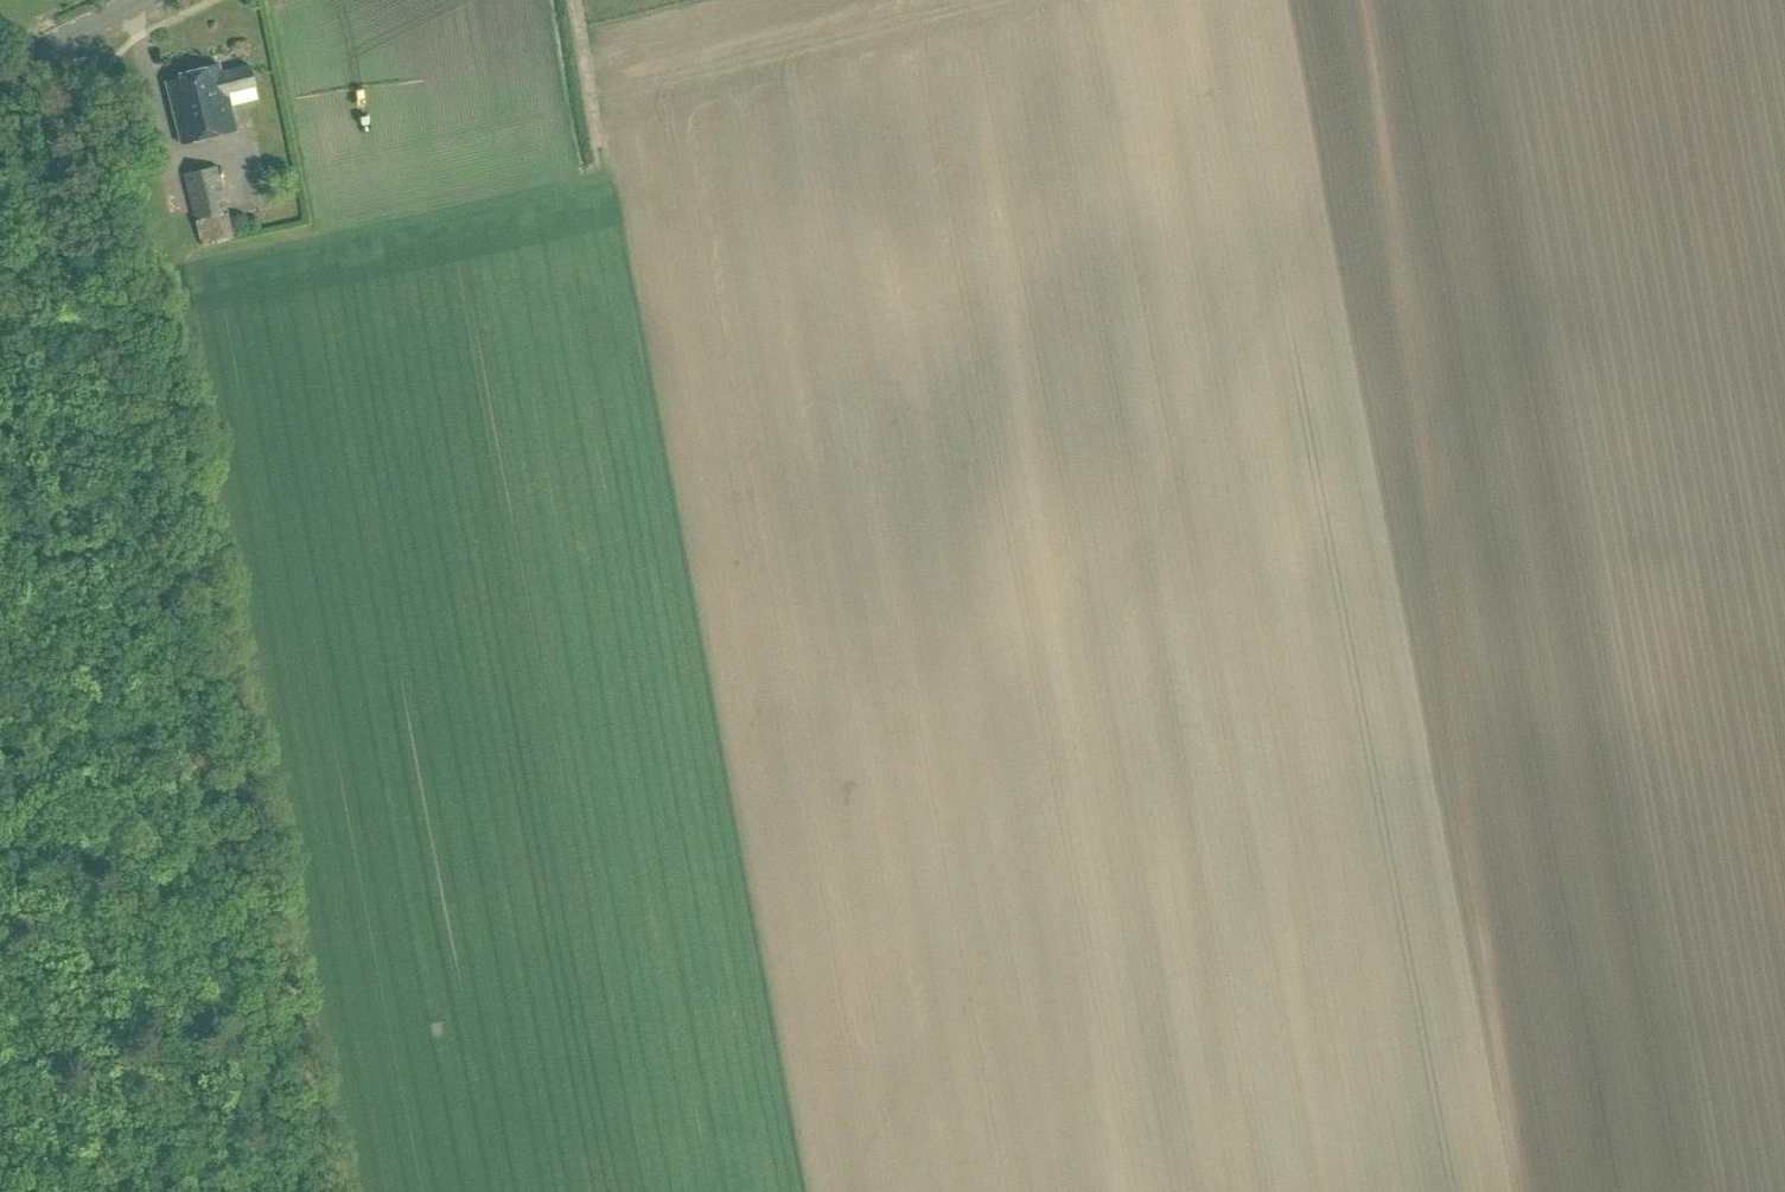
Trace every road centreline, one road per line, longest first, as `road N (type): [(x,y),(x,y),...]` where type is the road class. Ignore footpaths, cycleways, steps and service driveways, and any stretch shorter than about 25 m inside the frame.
road 1 (tertiary): [(0,69),(142,0)]

